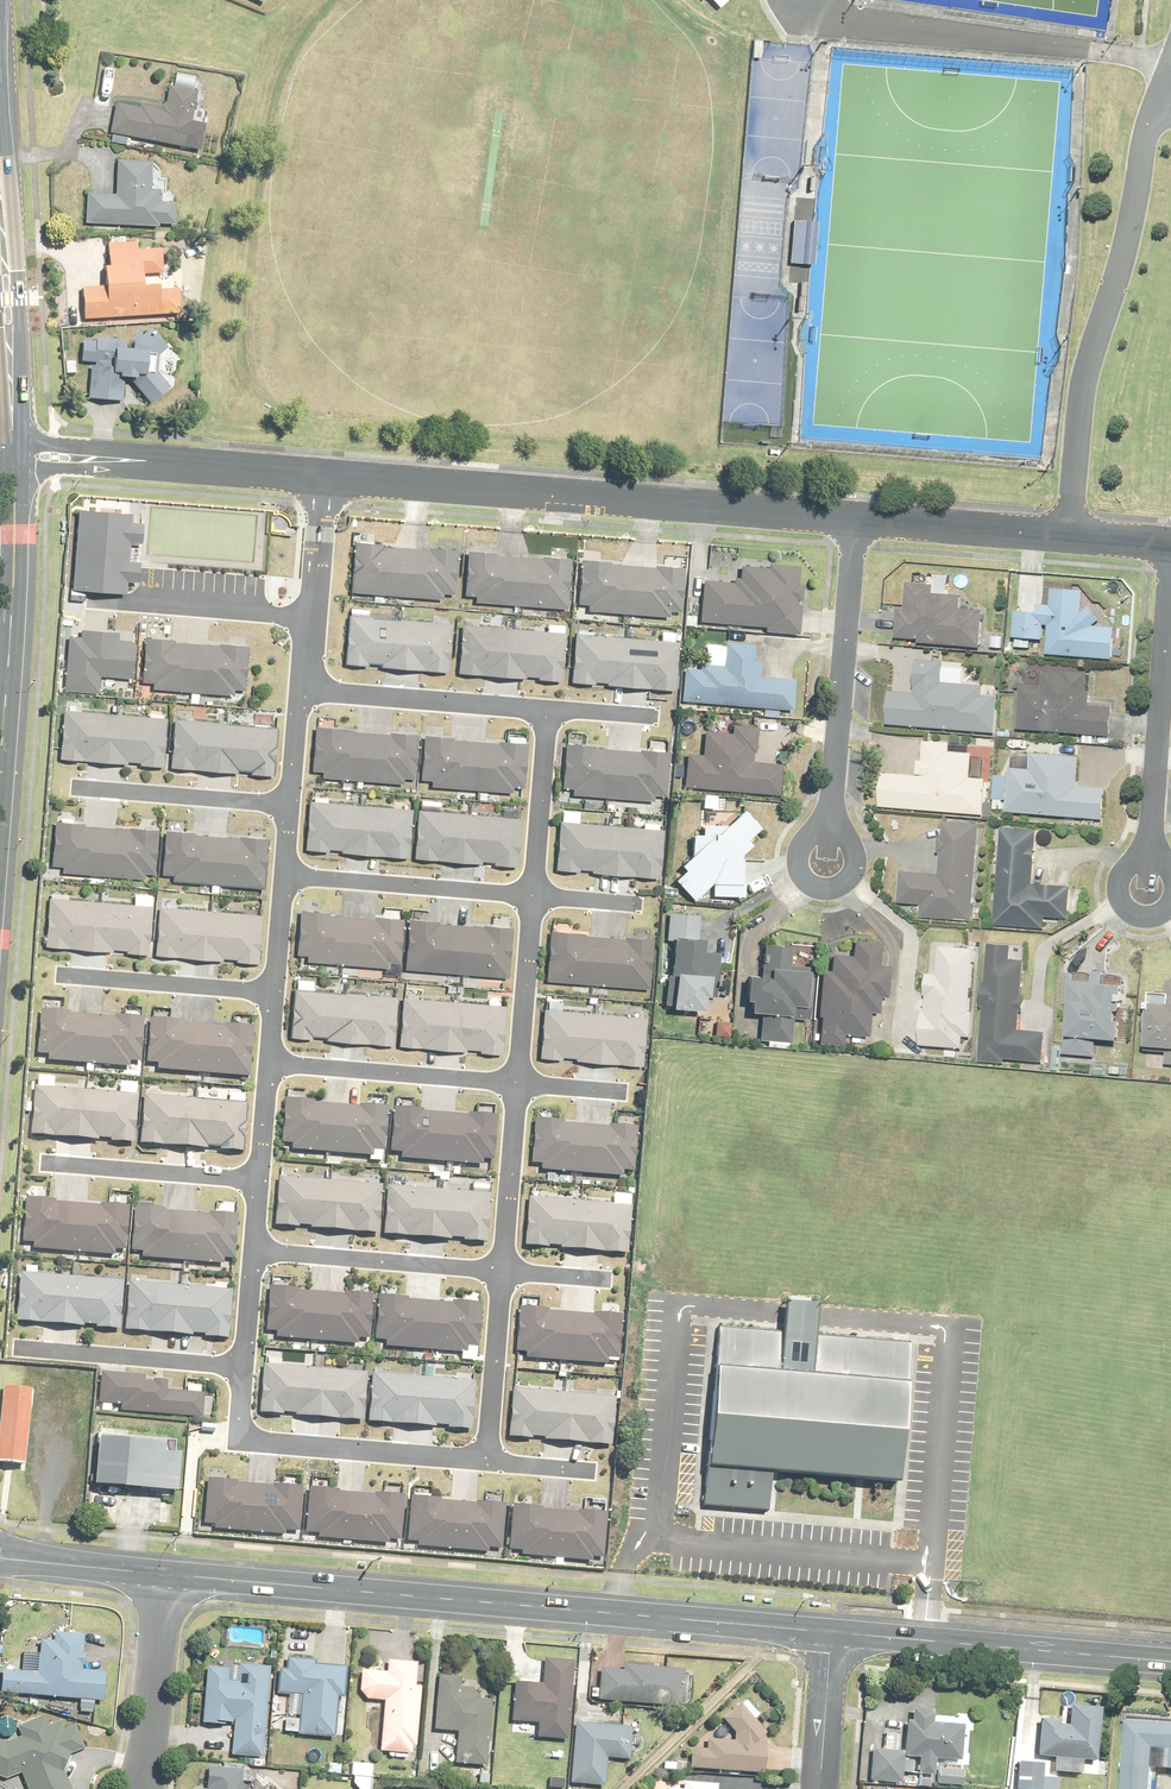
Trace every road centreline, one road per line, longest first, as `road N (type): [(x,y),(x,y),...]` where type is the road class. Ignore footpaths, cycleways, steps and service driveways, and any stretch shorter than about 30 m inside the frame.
road 1 (tertiary): [(160,1574),(832,1632)]
road 2 (residential): [(326,473),(857,516)]
road 3 (residential): [(826,868),(857,516)]
road 4 (tertiary): [(832,1632),(1170,1661)]
road 5 (residential): [(1149,897),(1170,571)]
road 6 (residential): [(486,1461),(237,1441),(242,1369)]
road 7 (residential): [(857,516),(1170,546)]
road 8 (residential): [(15,446),(326,473)]
road 9 (secondary): [(0,744),(15,446)]
road 10 (residential): [(253,1251),(502,1272)]
road 11 (residential): [(269,1062),(517,1084)]
road 12 (residential): [(285,877),(533,897)]
road 13 (residential): [(301,689),(548,709)]
road 14 (secondary): [(15,446),(0,213)]
road 15 (residential): [(242,1369),(14,1348)]
road 16 (residential): [(88,602),(313,620)]
road 17 (residential): [(71,788),(290,805)]
road 18 (residential): [(57,975),(274,992)]
road 19 (residential): [(42,1164),(257,1181)]
road 20 (residential): [(144,1788),(160,1574)]
road 21 (residential): [(486,1461),(502,1272)]
road 22 (residential): [(533,897),(548,709)]
road 23 (residential): [(502,1272),(517,1084)]
road 24 (residential): [(517,1084),(533,897)]
road 25 (tertiary): [(0,1558),(160,1574)]
road 26 (residential): [(832,1632),(821,1788)]
road 27 (residential): [(313,620),(326,473)]

